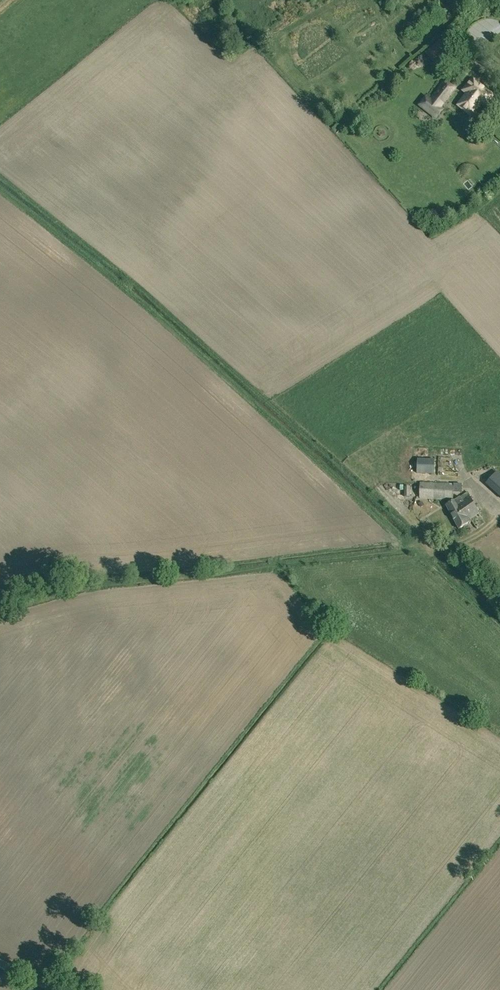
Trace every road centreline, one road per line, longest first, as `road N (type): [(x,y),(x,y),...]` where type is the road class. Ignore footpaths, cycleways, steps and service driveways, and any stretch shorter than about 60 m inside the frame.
road 1 (track): [(0,610),(85,589),(447,546),(497,519)]

